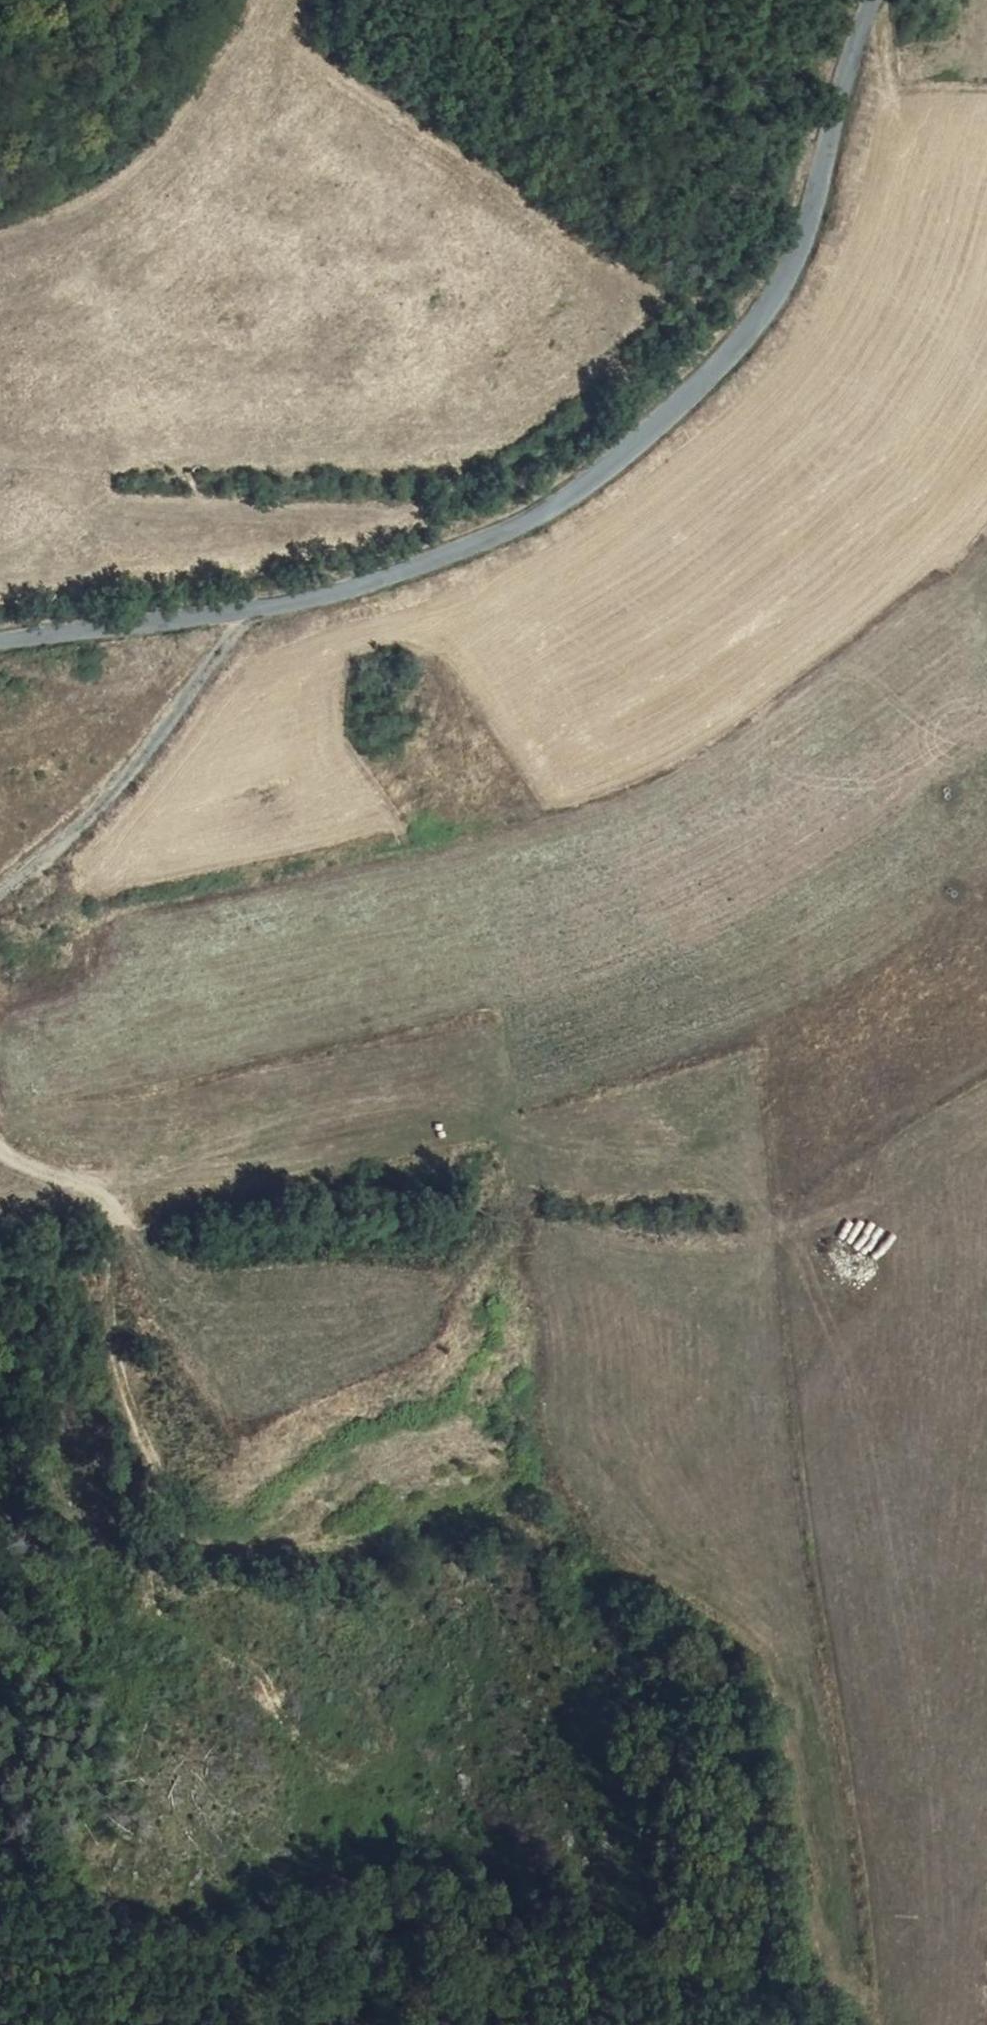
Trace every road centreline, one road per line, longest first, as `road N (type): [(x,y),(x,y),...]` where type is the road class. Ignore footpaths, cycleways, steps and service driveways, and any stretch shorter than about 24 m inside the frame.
road 1 (unclassified): [(880,0),(772,322),(624,463),(442,566),(203,621),(0,645)]
road 2 (track): [(256,609),(92,823),(0,899)]

